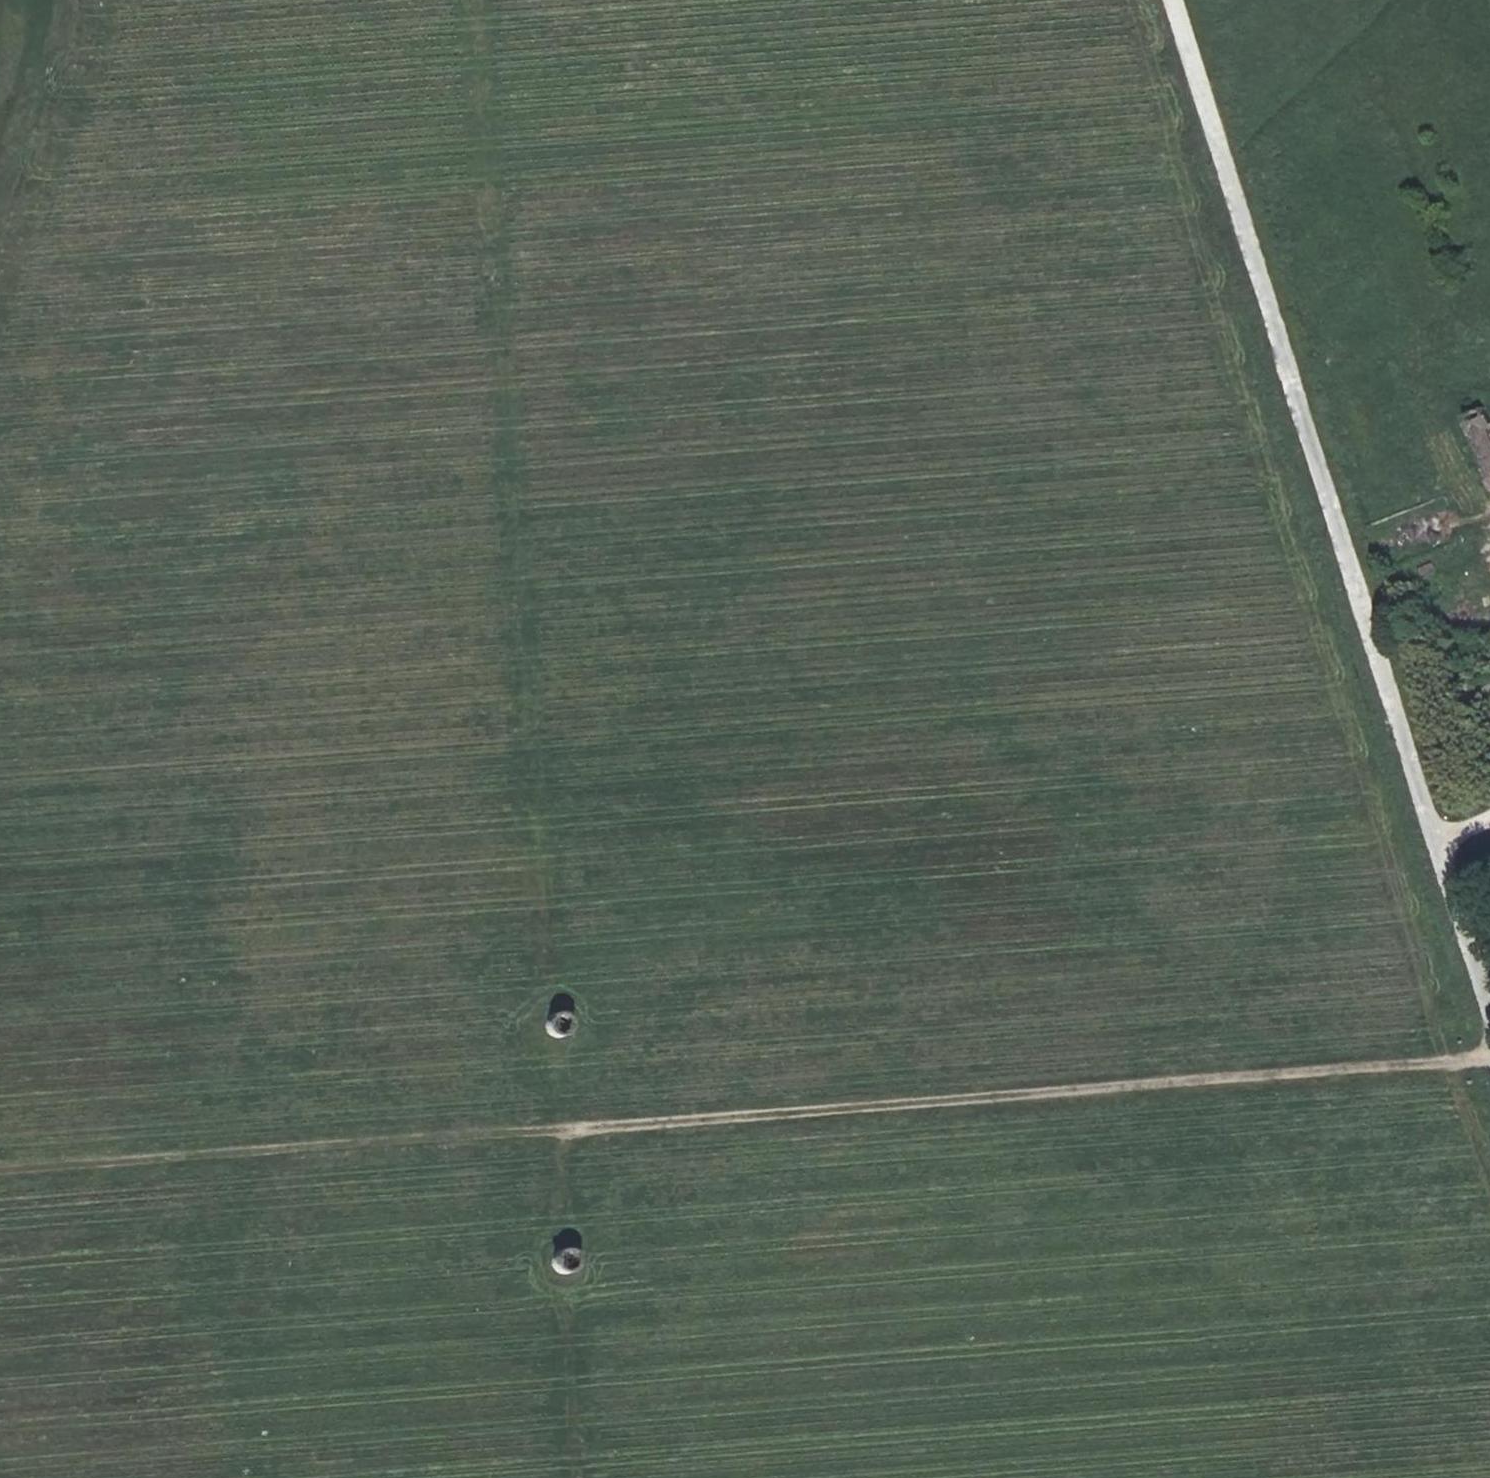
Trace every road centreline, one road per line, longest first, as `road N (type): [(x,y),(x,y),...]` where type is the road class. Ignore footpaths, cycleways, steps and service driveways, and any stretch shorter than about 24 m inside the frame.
road 1 (track): [(0,1162),(1489,1056)]
road 2 (residential): [(1173,0),(1442,837),(1489,1031)]

